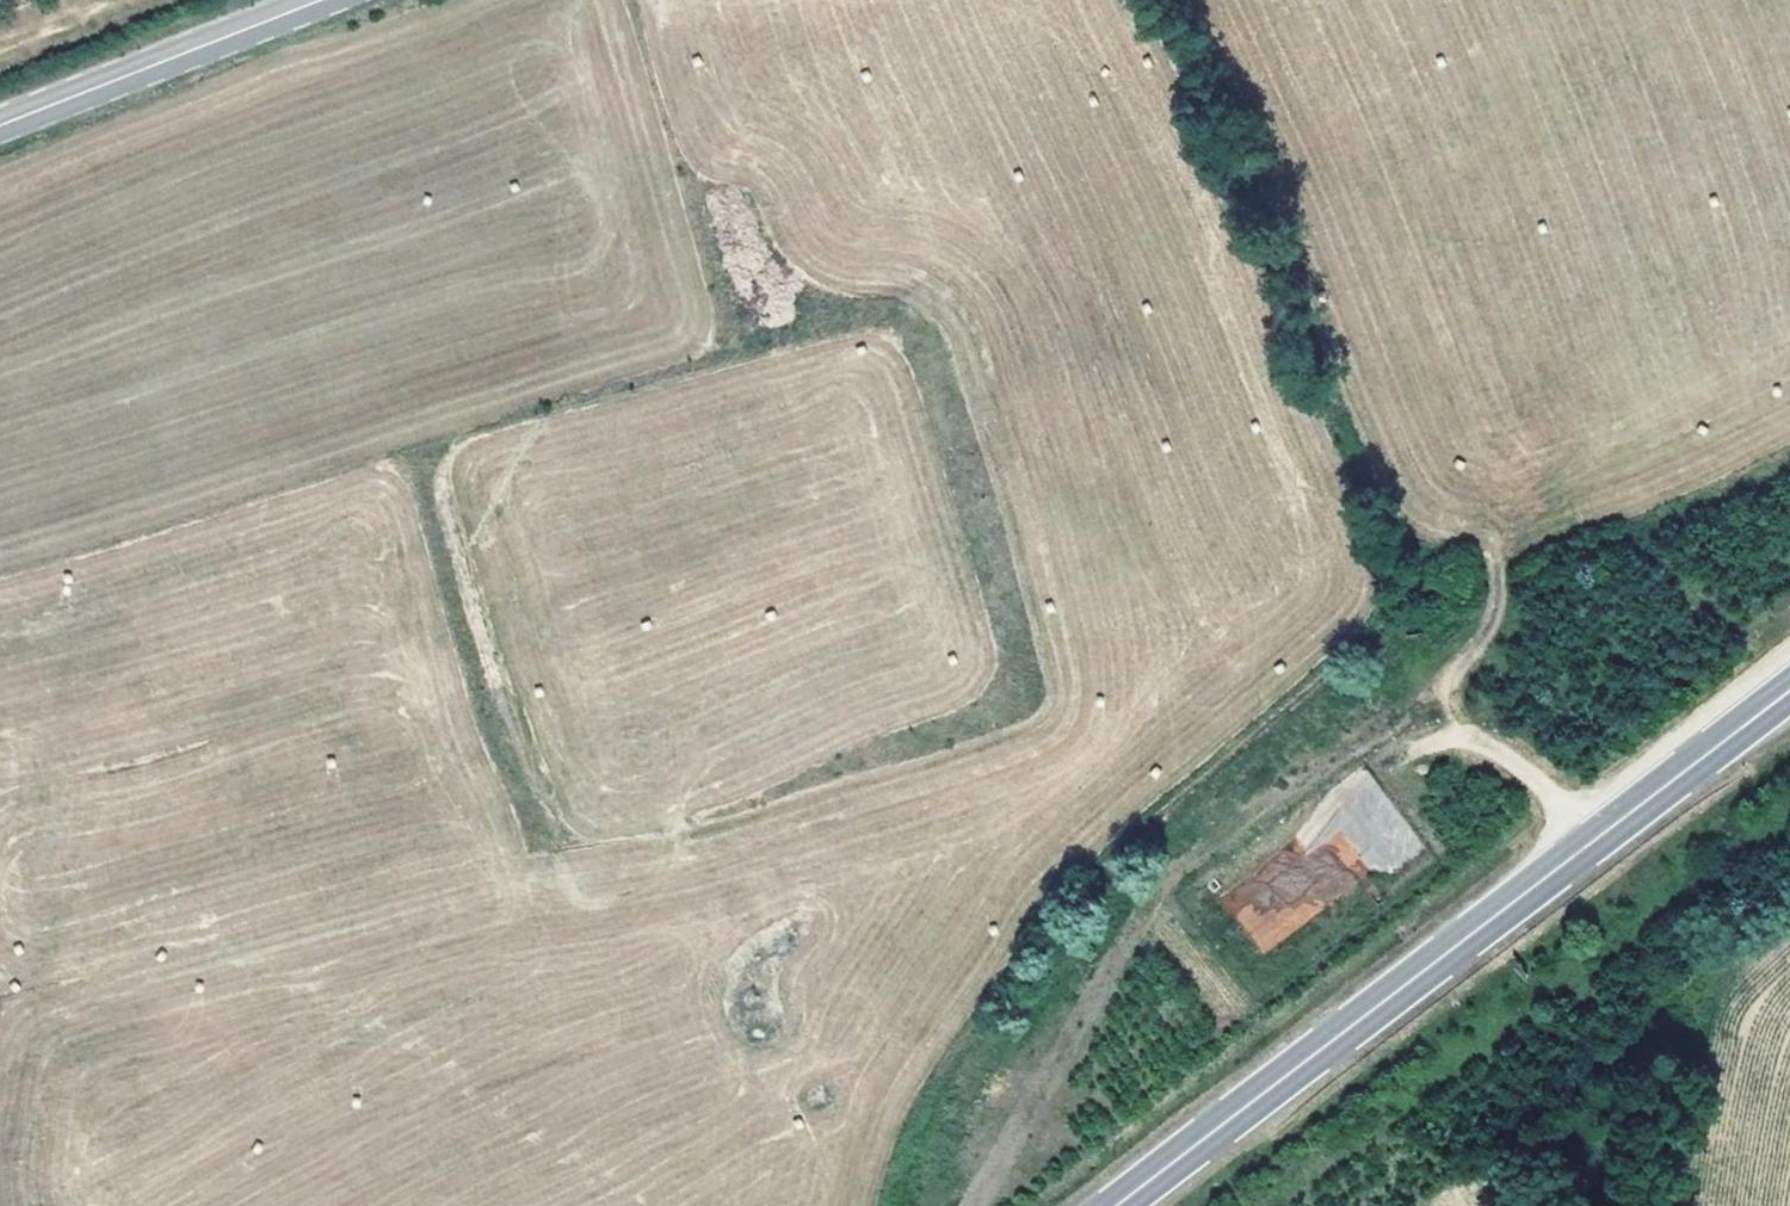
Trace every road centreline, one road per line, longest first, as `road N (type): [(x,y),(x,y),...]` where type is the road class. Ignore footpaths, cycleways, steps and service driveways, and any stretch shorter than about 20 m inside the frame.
road 1 (primary): [(1127,1205),(1789,697)]
road 2 (tertiary): [(318,0),(0,125)]

